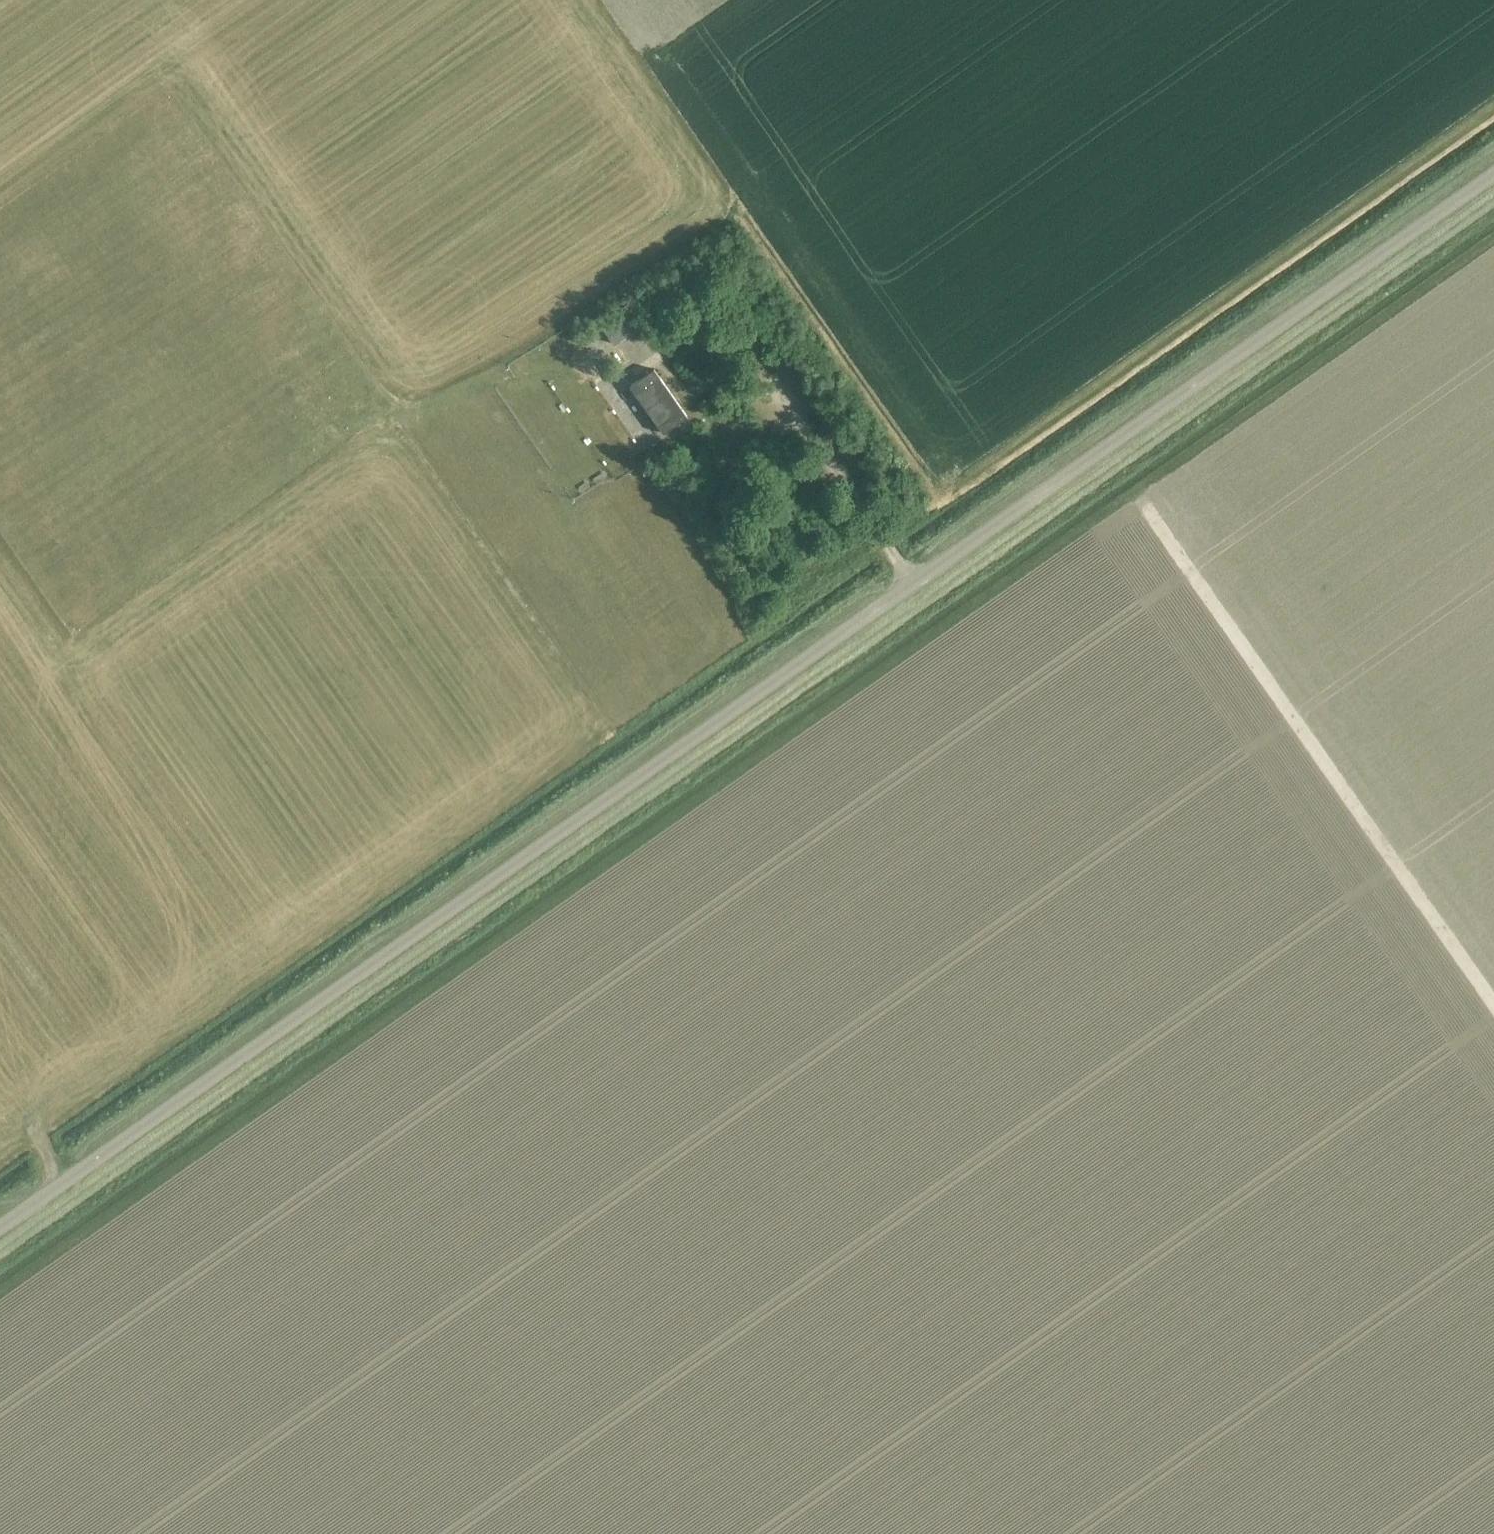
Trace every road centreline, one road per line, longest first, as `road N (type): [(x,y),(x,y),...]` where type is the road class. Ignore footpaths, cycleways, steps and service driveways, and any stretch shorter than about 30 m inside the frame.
road 1 (unclassified): [(0,1227),(1493,172)]
road 2 (track): [(1145,509),(1493,1006)]
road 3 (track): [(912,583),(737,350)]

